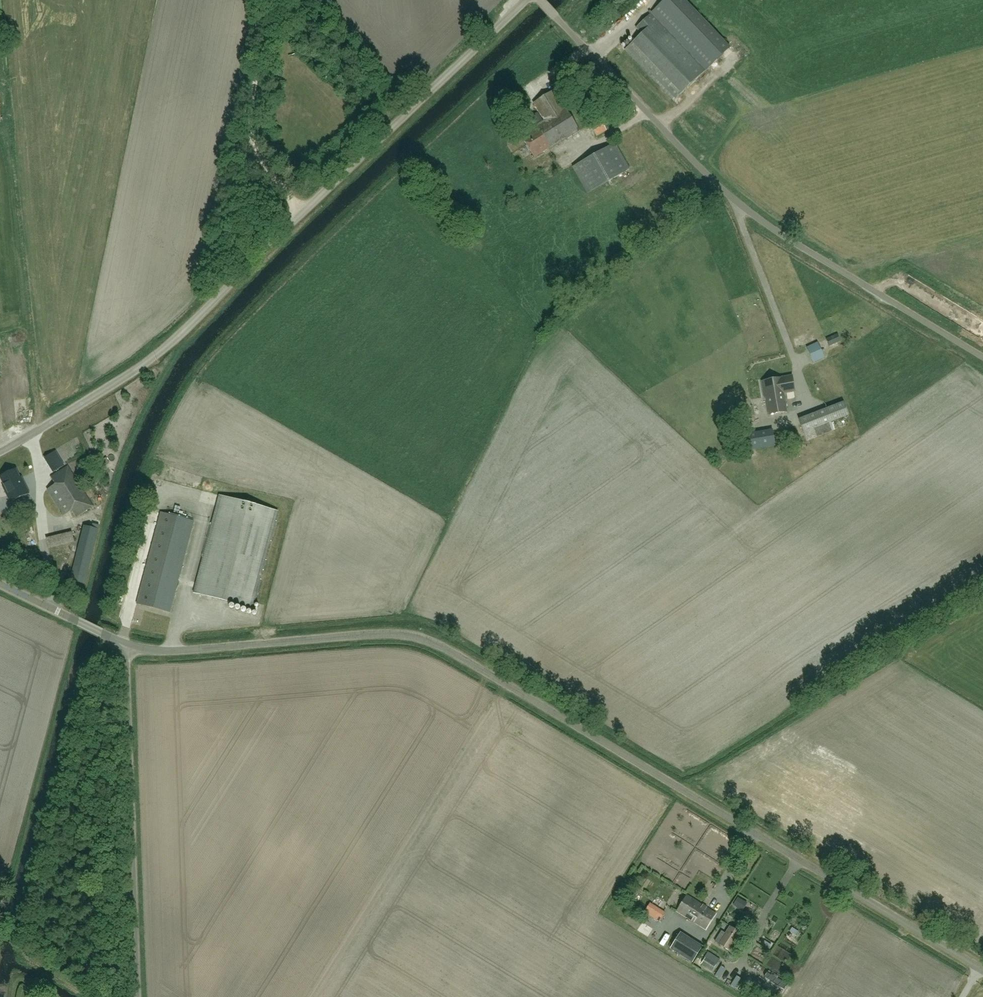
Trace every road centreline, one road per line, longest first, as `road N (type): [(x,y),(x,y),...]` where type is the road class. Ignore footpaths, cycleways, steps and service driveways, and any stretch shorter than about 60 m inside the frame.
road 1 (unclassified): [(982,970),(419,636),(128,648)]
road 2 (unclassified): [(982,354),(785,239),(726,193),(542,0)]
road 3 (unclassified): [(0,452),(160,354),(303,213)]
road 4 (track): [(0,69),(39,431)]
road 5 (tertiary): [(136,996),(128,648)]
road 6 (unclassified): [(303,213),(525,0)]
road 7 (unclassified): [(276,0),(250,131),(303,213)]
road 8 (tertiary): [(128,648),(0,585)]

